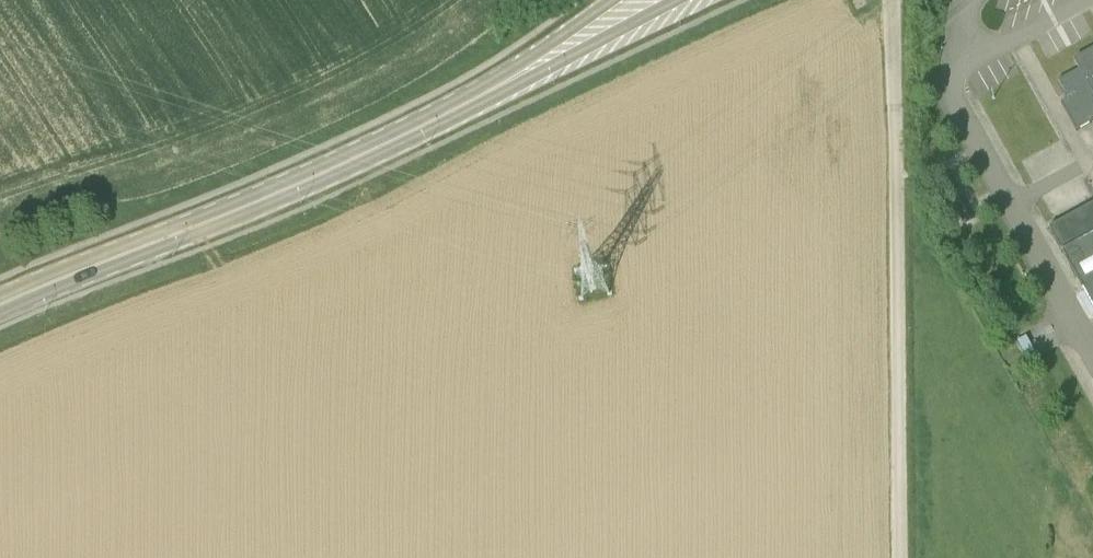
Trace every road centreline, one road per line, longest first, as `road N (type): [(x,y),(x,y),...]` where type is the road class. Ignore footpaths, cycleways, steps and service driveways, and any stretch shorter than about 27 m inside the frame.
road 1 (unclassified): [(902,557),(889,0)]
road 2 (tertiary): [(0,304),(481,98)]
road 3 (tertiary): [(481,98),(676,0)]
road 4 (tertiary): [(614,0),(481,98)]

